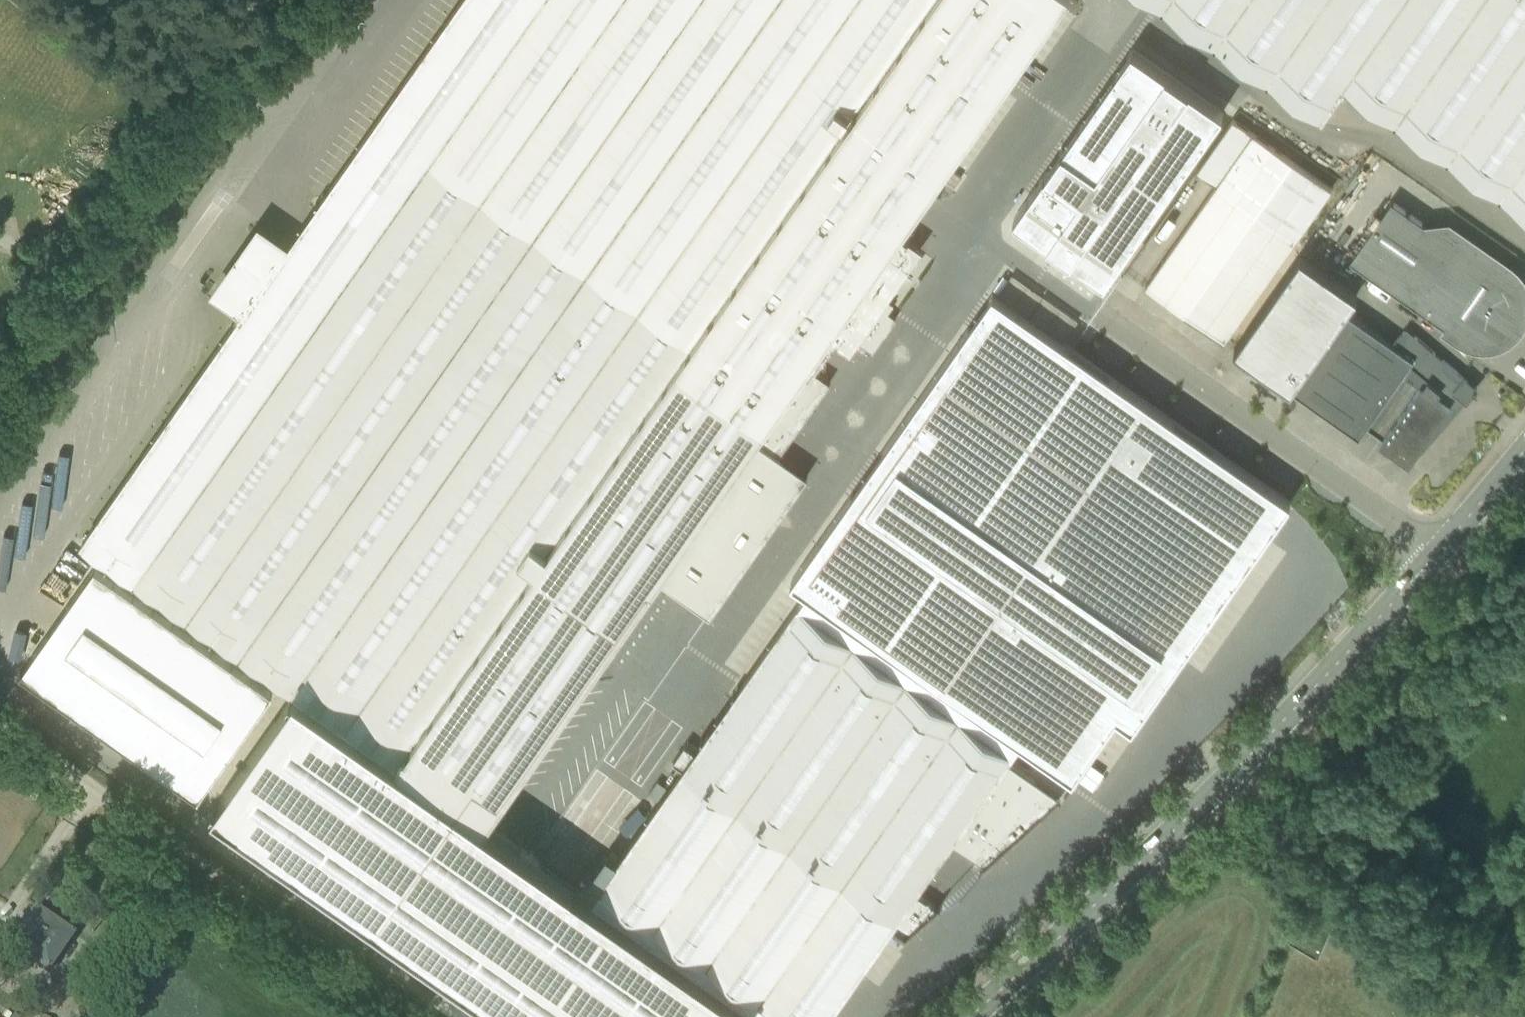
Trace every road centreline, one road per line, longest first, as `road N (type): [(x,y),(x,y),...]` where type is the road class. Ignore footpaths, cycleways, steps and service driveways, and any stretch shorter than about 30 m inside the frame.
road 1 (primary): [(1431,553),(1157,844),(959,1016)]
road 2 (unclassified): [(1431,553),(963,217)]
road 3 (unclassified): [(418,1016),(5,728)]
road 4 (primary): [(1524,445),(1431,553)]

